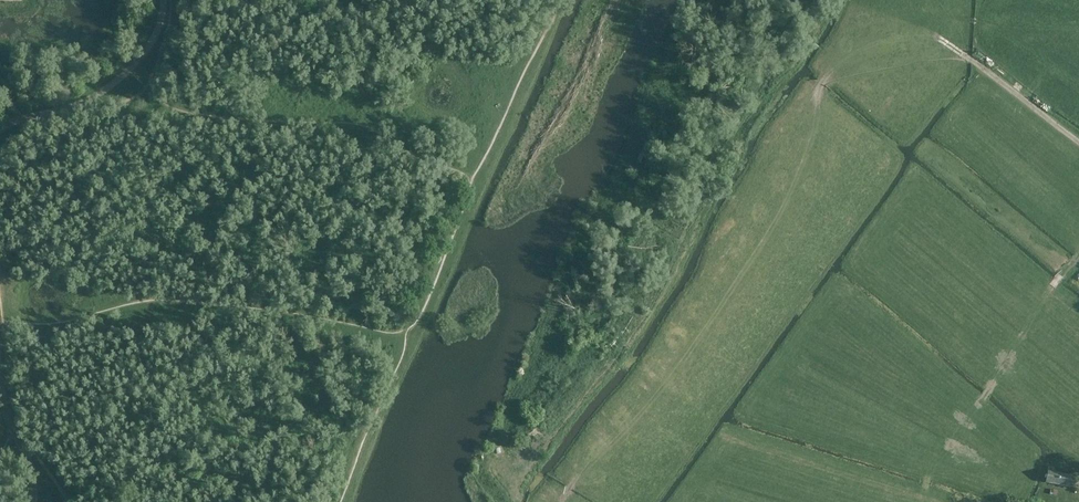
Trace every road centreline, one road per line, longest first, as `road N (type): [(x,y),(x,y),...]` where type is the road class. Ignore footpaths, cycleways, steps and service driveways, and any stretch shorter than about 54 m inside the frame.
road 1 (track): [(920,41),(969,58),(1078,140)]

